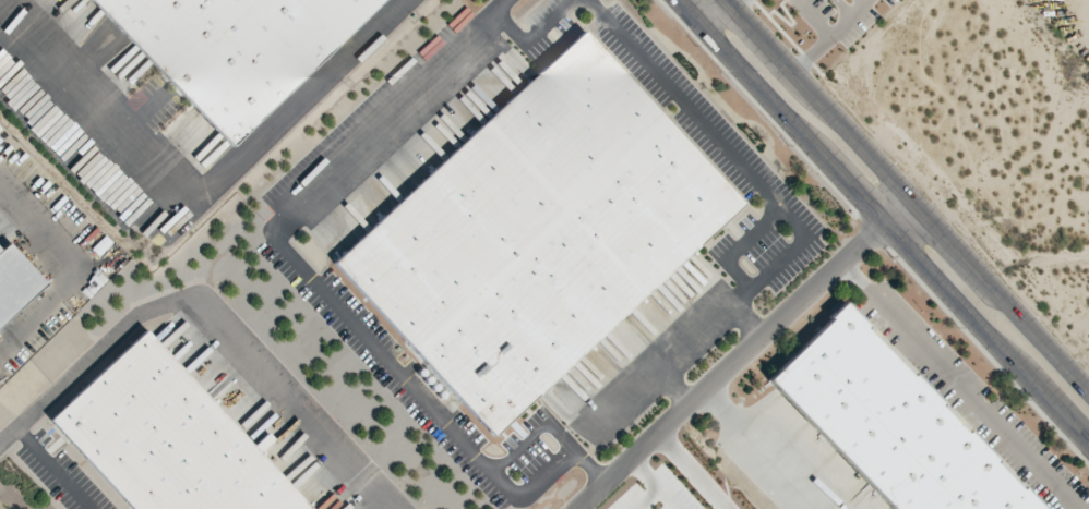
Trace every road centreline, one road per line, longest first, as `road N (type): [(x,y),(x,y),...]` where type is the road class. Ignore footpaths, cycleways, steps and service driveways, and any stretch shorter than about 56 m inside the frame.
road 1 (secondary): [(679,0),(1088,435)]
road 2 (secondary): [(1088,390),(724,0)]
road 3 (residential): [(576,508),(911,198)]

